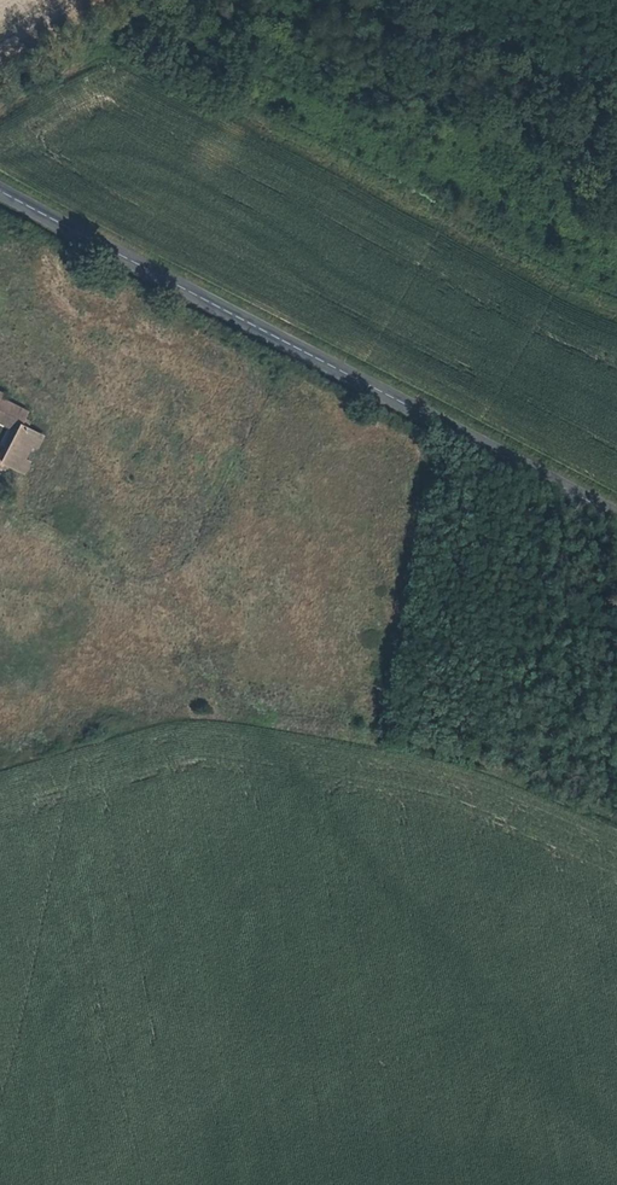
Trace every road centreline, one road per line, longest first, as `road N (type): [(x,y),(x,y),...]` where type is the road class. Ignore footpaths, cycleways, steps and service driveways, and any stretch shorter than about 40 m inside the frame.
road 1 (tertiary): [(616,517),(0,191)]

